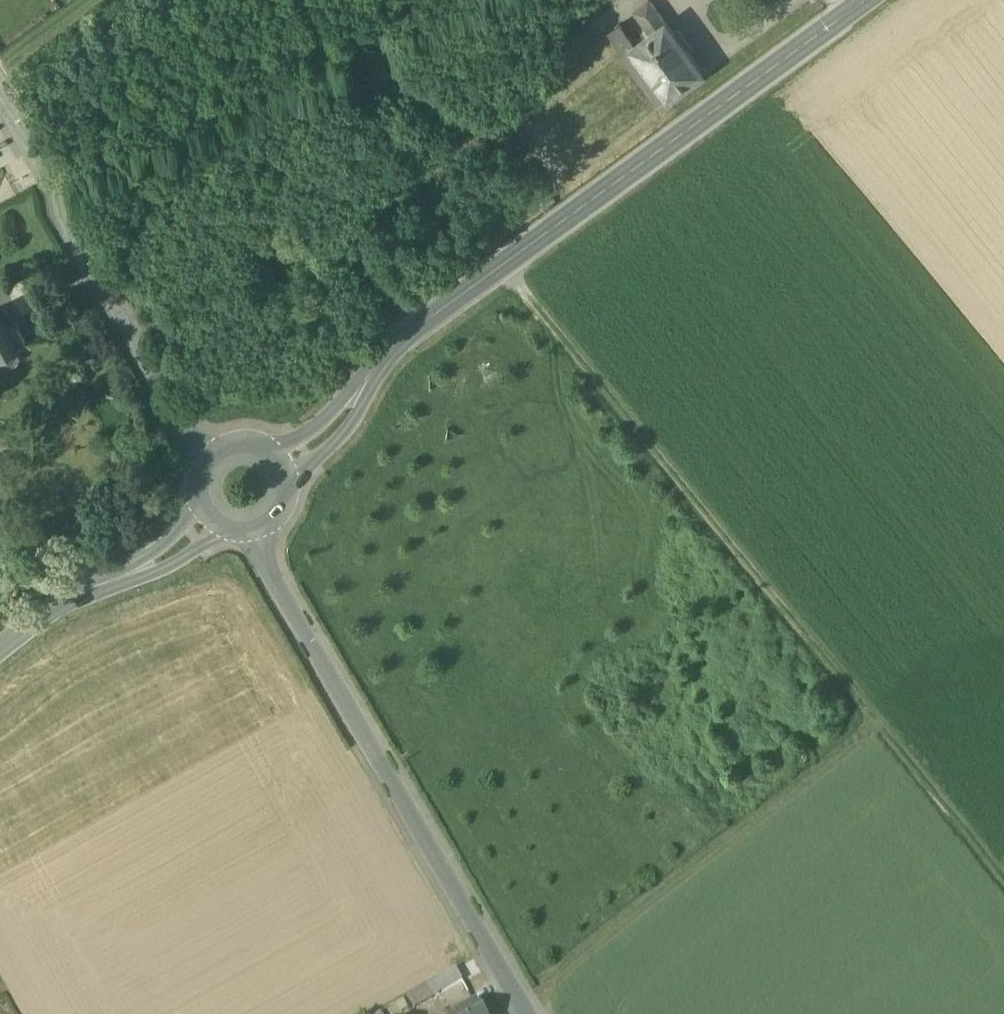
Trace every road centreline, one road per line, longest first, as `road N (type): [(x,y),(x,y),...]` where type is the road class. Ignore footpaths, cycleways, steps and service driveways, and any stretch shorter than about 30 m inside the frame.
road 1 (secondary): [(866,0),(409,335)]
road 2 (track): [(829,664),(505,263)]
road 3 (unclassified): [(256,528),(266,562),(494,949)]
road 4 (residential): [(0,89),(187,430),(213,456)]
road 5 (track): [(829,664),(1003,877)]
road 6 (secondary): [(290,479),(352,428),(409,335)]
road 7 (secondary): [(63,600),(170,566),(230,526)]
road 8 (secondary): [(409,335),(367,367),(333,414),(276,453)]
road 9 (secondary): [(204,500),(159,548),(63,600)]

